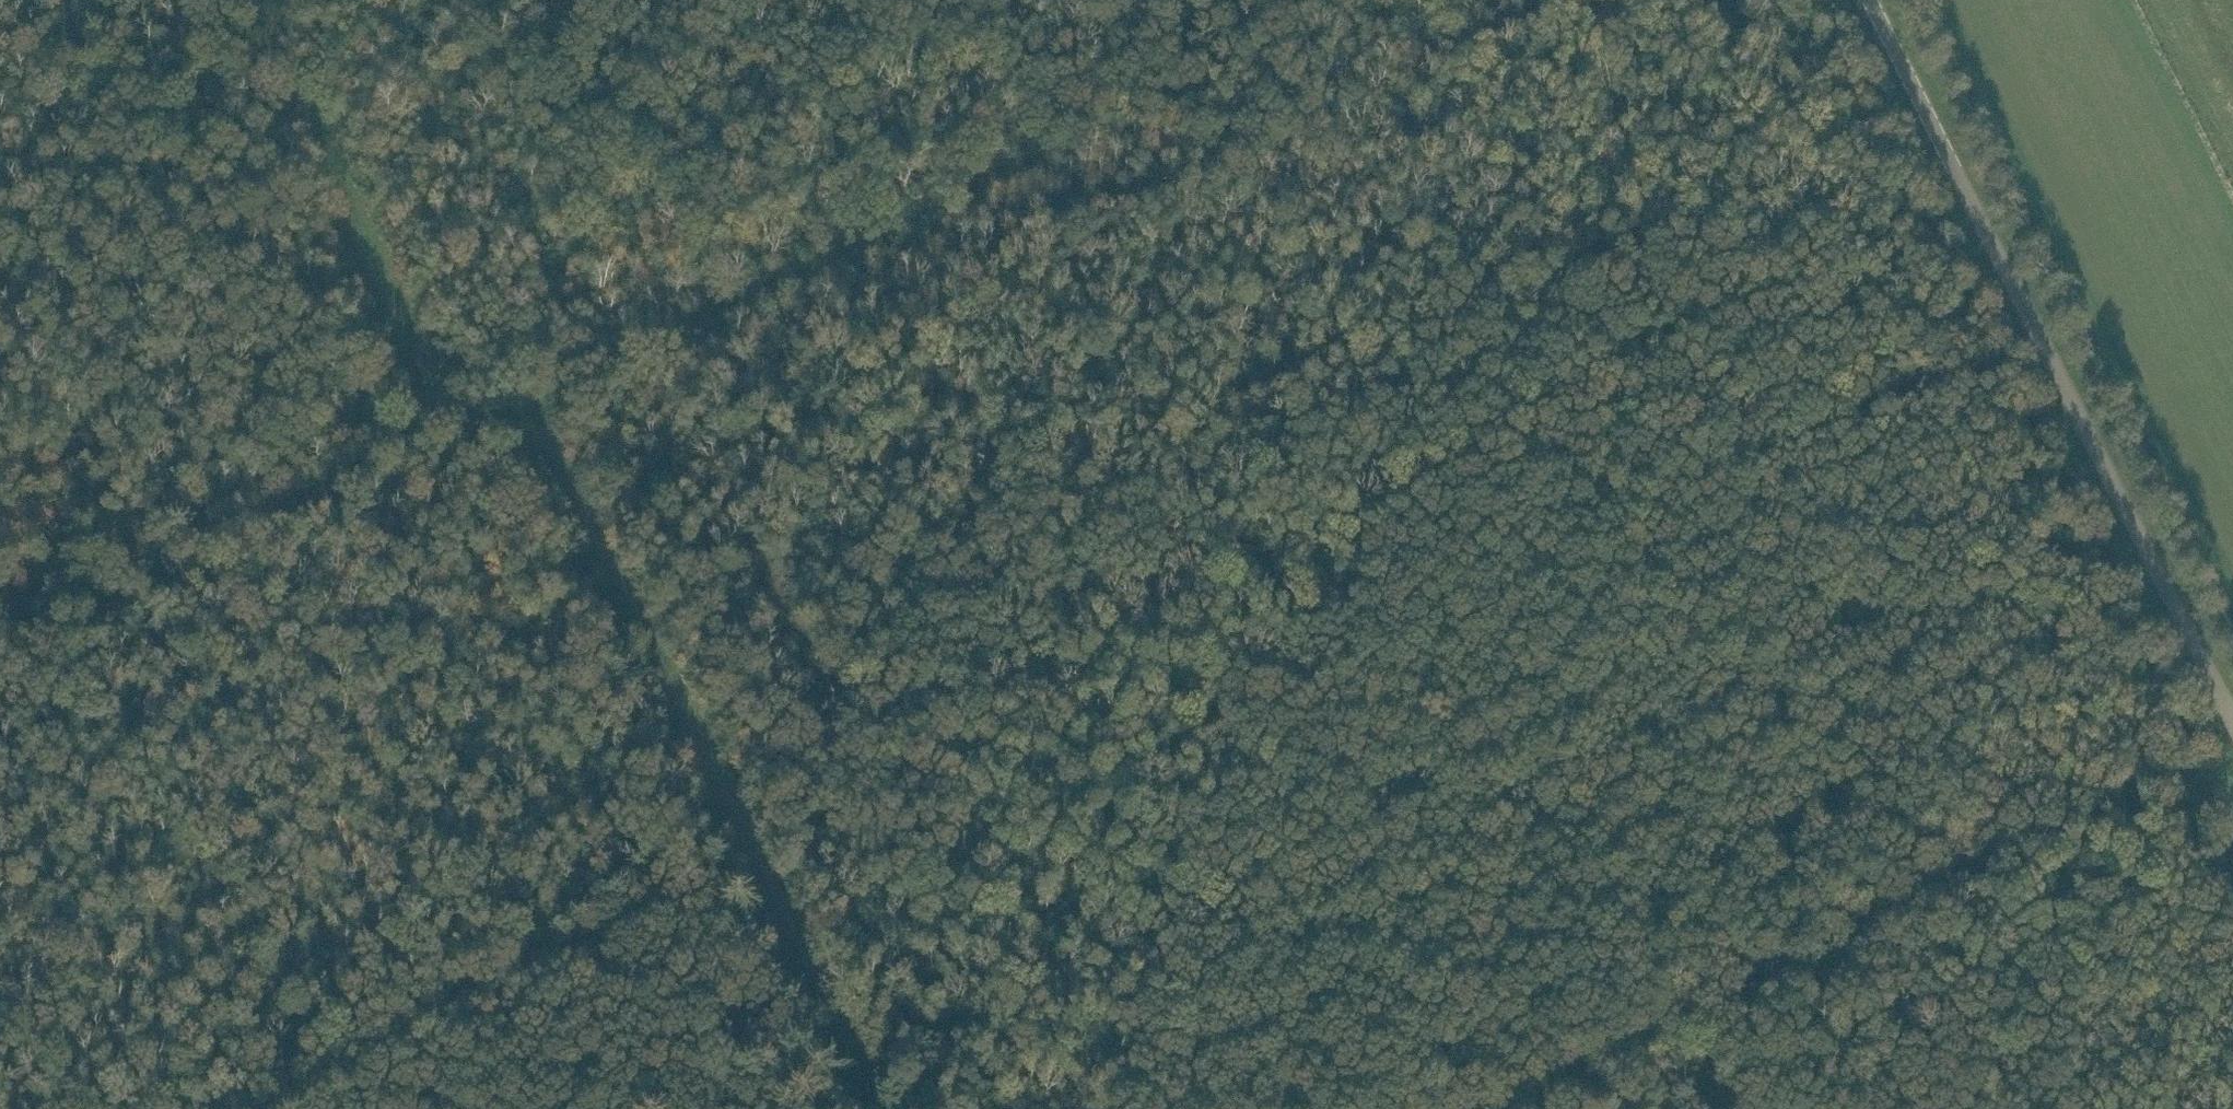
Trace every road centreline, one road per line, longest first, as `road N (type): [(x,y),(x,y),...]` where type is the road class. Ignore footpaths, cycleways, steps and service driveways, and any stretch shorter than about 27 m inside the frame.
road 1 (tertiary): [(2232,725),(1867,0)]

